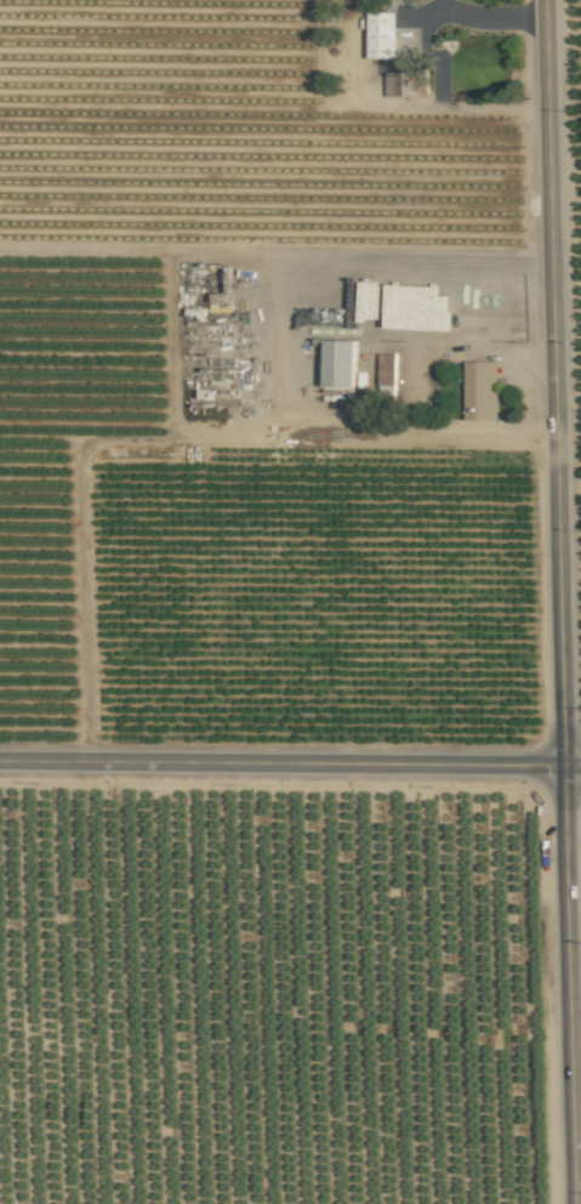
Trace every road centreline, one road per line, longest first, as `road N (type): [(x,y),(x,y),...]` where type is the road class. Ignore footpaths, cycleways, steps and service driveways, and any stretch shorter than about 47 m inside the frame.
road 1 (secondary): [(545,0),(576,1203)]
road 2 (tertiary): [(0,760),(580,765)]
road 3 (track): [(90,761),(81,459),(102,449),(294,432)]

